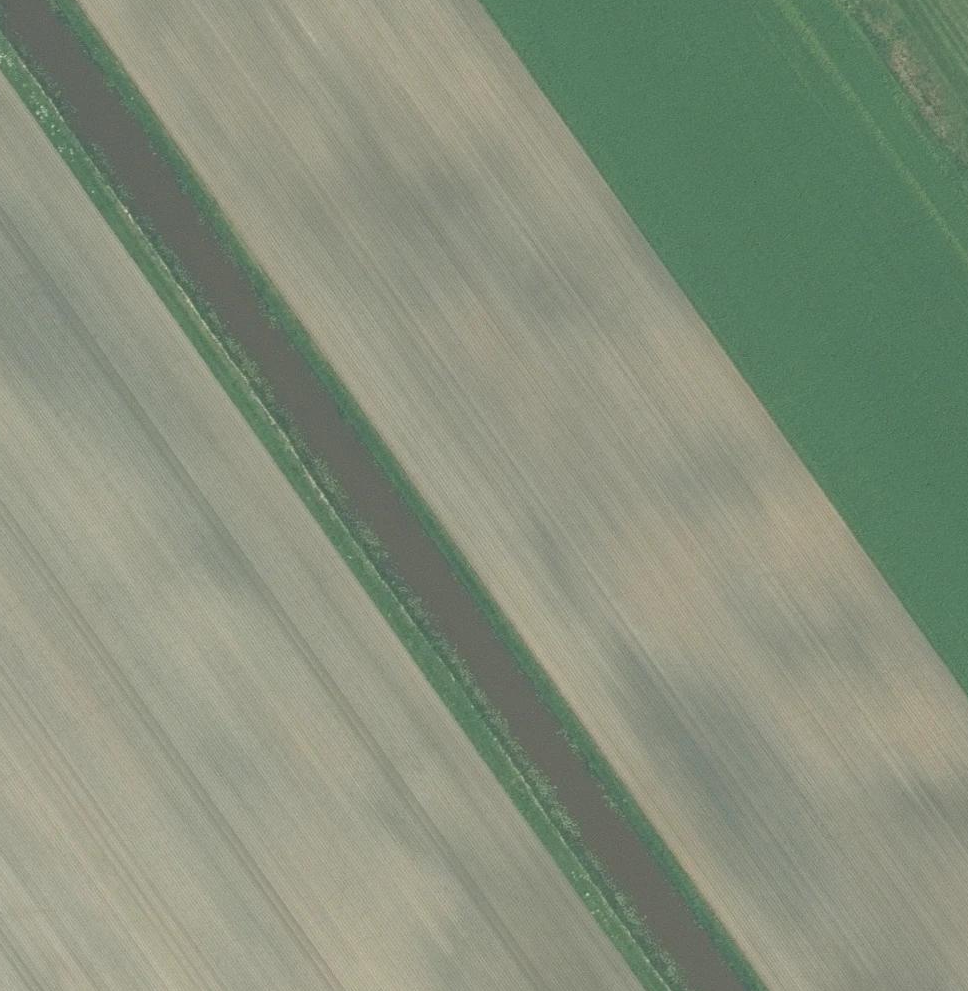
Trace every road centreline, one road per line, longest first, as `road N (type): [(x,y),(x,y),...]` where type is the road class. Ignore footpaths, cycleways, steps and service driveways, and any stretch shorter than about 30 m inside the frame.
road 1 (track): [(0,48),(654,990)]

